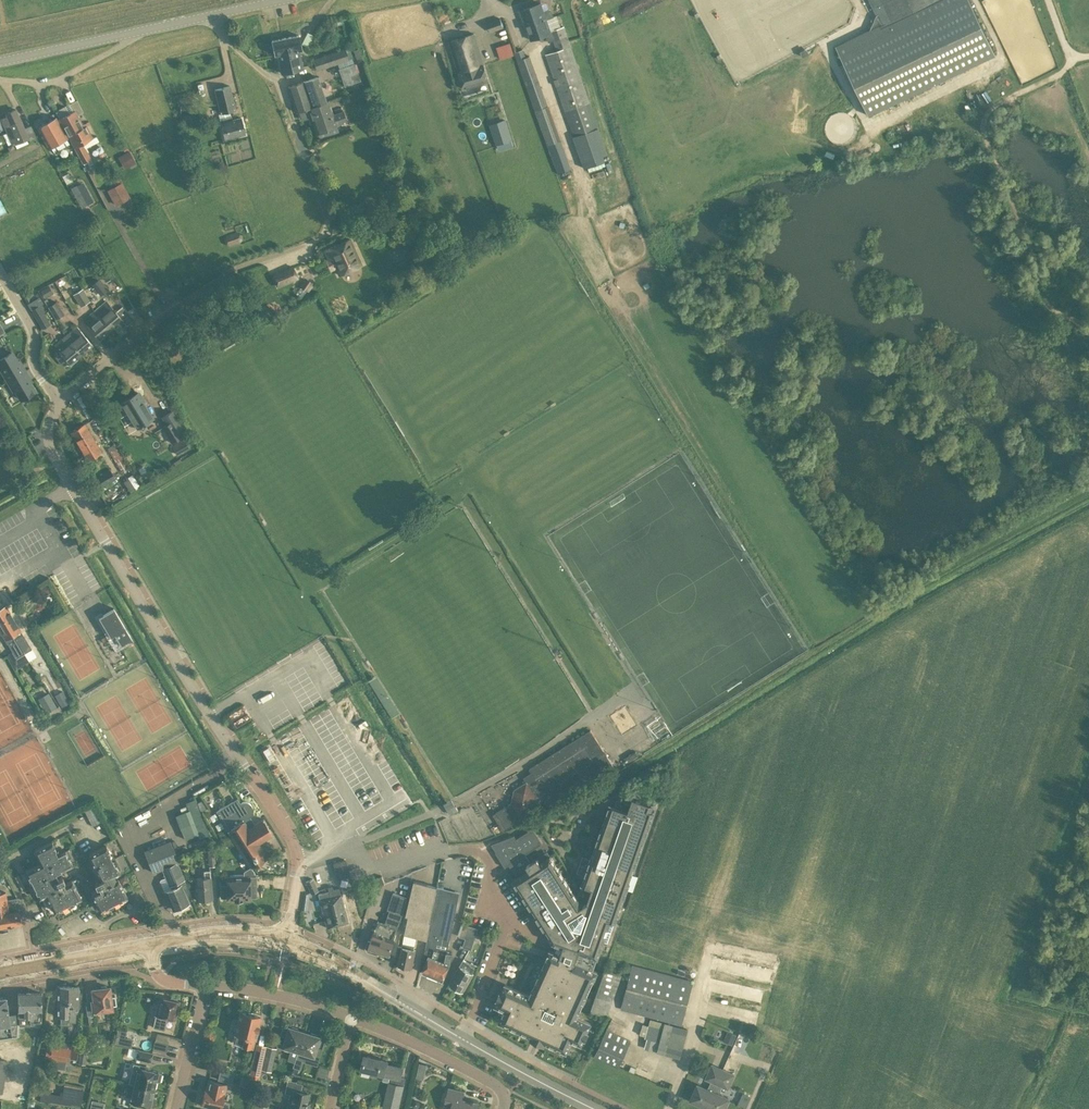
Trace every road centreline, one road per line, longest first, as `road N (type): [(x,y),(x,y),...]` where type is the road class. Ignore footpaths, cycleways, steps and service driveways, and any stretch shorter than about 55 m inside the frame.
road 1 (unclassified): [(287,941),(298,879),(294,845),(54,459),(49,430),(59,402)]
road 2 (primary): [(287,941),(600,1108)]
road 3 (unclassified): [(59,402),(195,293),(310,244)]
road 4 (track): [(978,122),(1037,286),(1054,309),(1088,331)]
road 5 (track): [(1073,55),(1057,75),(978,122),(895,143),(876,135)]
road 6 (tertiary): [(0,60),(216,14)]
road 7 (residential): [(505,1108),(502,1091),(488,1080),(351,1019)]
road 8 (track): [(310,244),(326,228),(326,214),(281,83)]
road 9 (residential): [(351,1019),(205,986)]
road 10 (unclassified): [(59,402),(35,363),(30,323),(0,271)]
road 11 (primary): [(150,945),(220,935),(287,941)]
road 12 (residential): [(176,1108),(205,986)]

